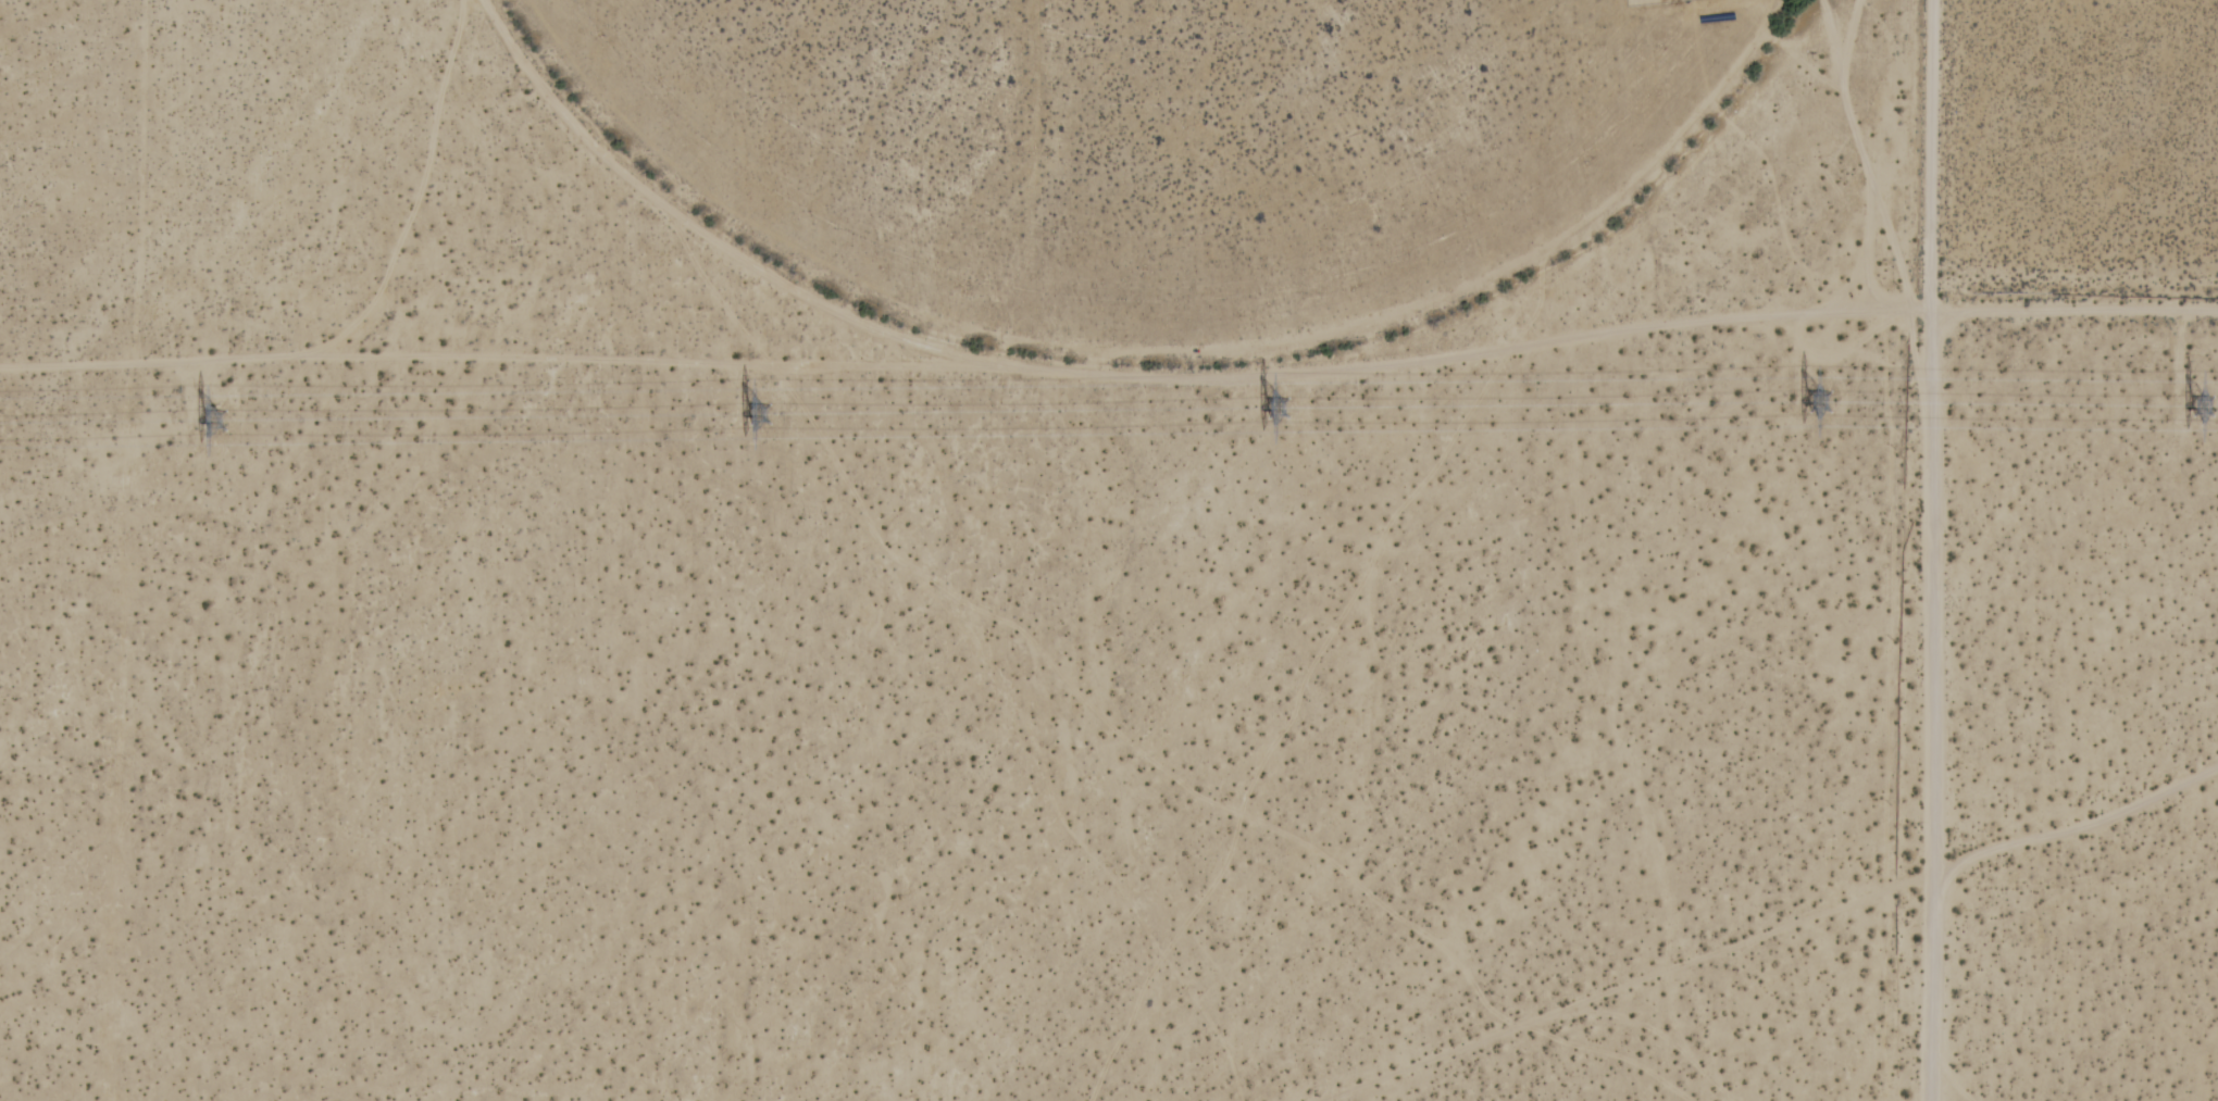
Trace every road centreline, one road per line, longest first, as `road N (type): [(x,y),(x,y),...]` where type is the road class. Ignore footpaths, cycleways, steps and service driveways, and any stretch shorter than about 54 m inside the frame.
road 1 (track): [(1917,0),(1878,1100)]

